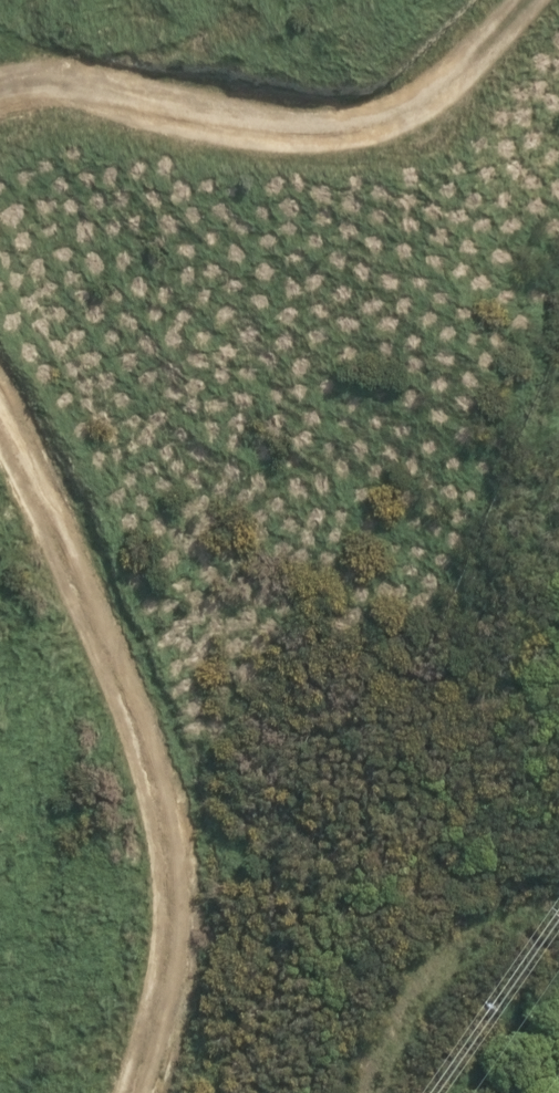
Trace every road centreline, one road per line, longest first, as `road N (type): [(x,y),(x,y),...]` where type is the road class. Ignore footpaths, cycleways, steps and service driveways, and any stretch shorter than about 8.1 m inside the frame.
road 1 (track): [(0,413),(91,588),(167,789),(185,870),(184,951),(148,1092)]
road 2 (track): [(531,0),(482,60),(397,120),(303,134),(86,90),(0,95)]
road 3 (track): [(375,1092),(405,1021),(450,967),(496,934),(558,907)]

